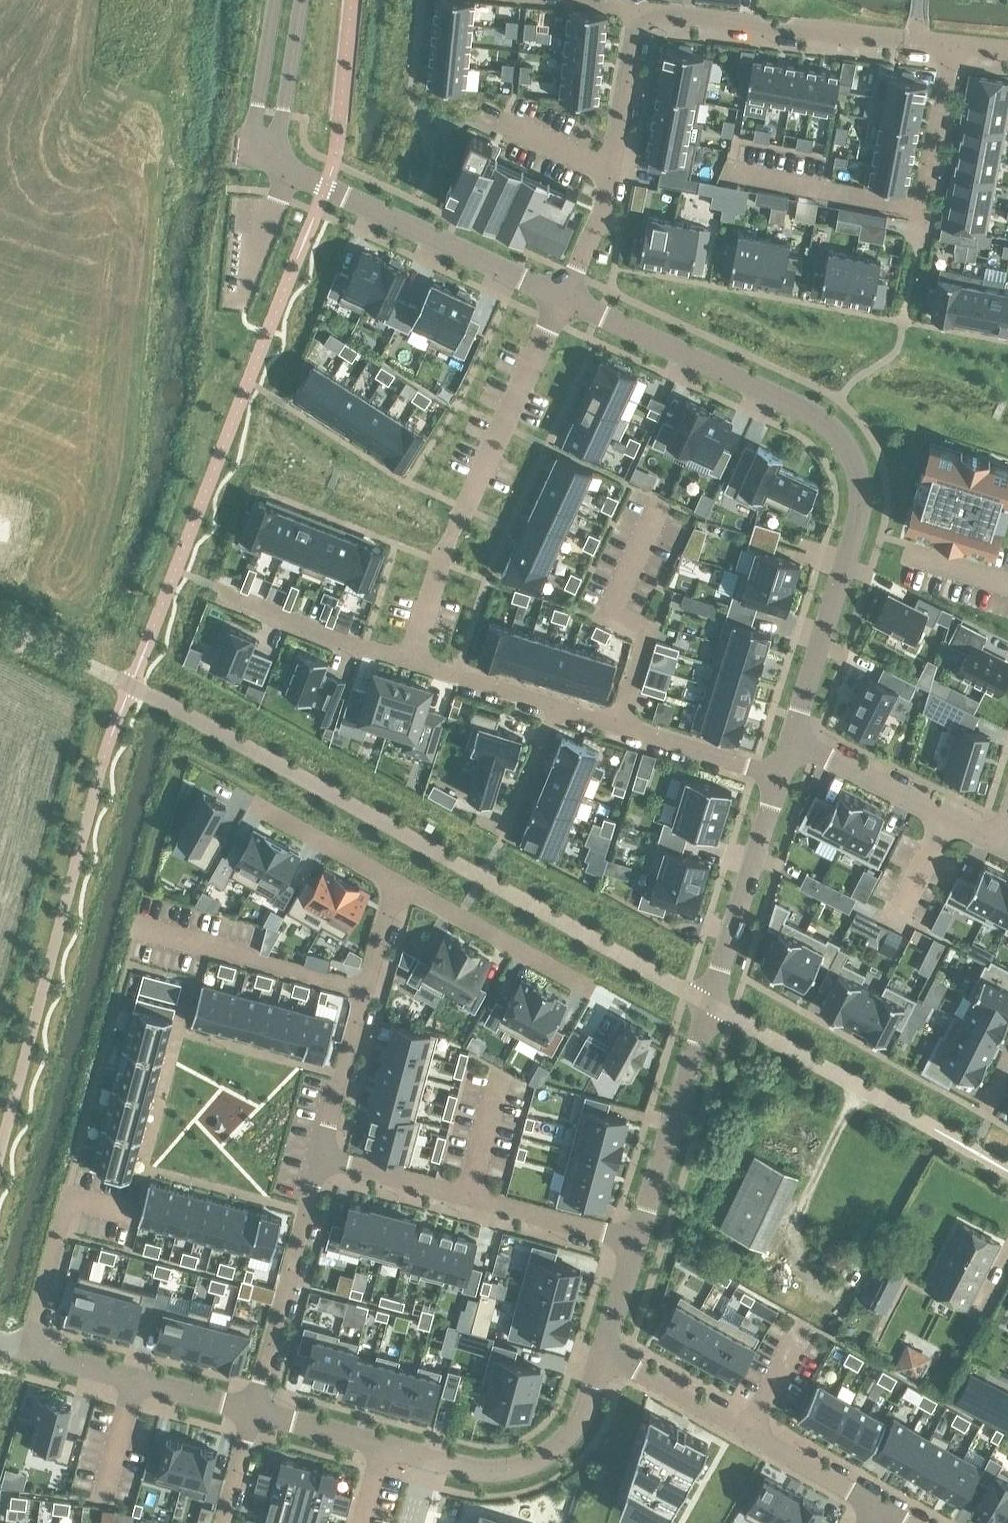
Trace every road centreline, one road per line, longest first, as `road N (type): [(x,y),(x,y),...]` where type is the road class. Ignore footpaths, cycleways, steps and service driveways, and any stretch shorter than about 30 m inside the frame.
road 1 (residential): [(709,1004),(134,685)]
road 2 (residential): [(566,299),(822,419),(850,450),(861,511),(794,744)]
road 3 (residential): [(410,662),(454,533),(566,299)]
road 4 (residential): [(276,161),(566,299)]
road 5 (residential): [(323,1157),(633,1239)]
road 6 (residential): [(599,1346),(874,1506)]
road 7 (residential): [(0,346),(115,357),(95,549)]
road 8 (residential): [(566,299),(614,171),(637,10)]
road 9 (residential): [(323,1157),(399,878)]
road 10 (residential): [(599,1346),(560,1449),(507,1466),(386,1445)]
road 11 (residential): [(637,10),(916,40)]
road 12 (residential): [(255,1408),(323,1157)]
road 13 (residential): [(251,154),(0,128)]
road 14 (residential): [(709,1004),(633,1239)]
road 15 (residential): [(778,777),(709,1004)]
road 16 (residential): [(255,1408),(28,1351)]
road 17 (residential): [(557,708),(778,777)]
road 18 (residential): [(794,744),(999,845)]
road 19 (residential): [(399,878),(593,991)]
road 20 (residential): [(957,45),(917,262)]
road 21 (residential): [(215,585),(410,662)]
road 22 (residential): [(276,161),(302,0)]
road 23 (residential): [(28,1351),(67,1198)]
road 24 (residential): [(275,0),(251,154)]
road 25 (residential): [(410,662),(557,708)]
road 26 (residential): [(1007,1173),(877,1097)]
road 27 (residential): [(266,808),(399,878)]
road 28 (unclassified): [(134,685),(0,623)]
road 29 (residential): [(557,708),(504,836)]
road 30 (track): [(0,712),(134,685)]
road 31 (residential): [(386,1445),(255,1408)]
road 32 (residential): [(0,252),(125,261)]

